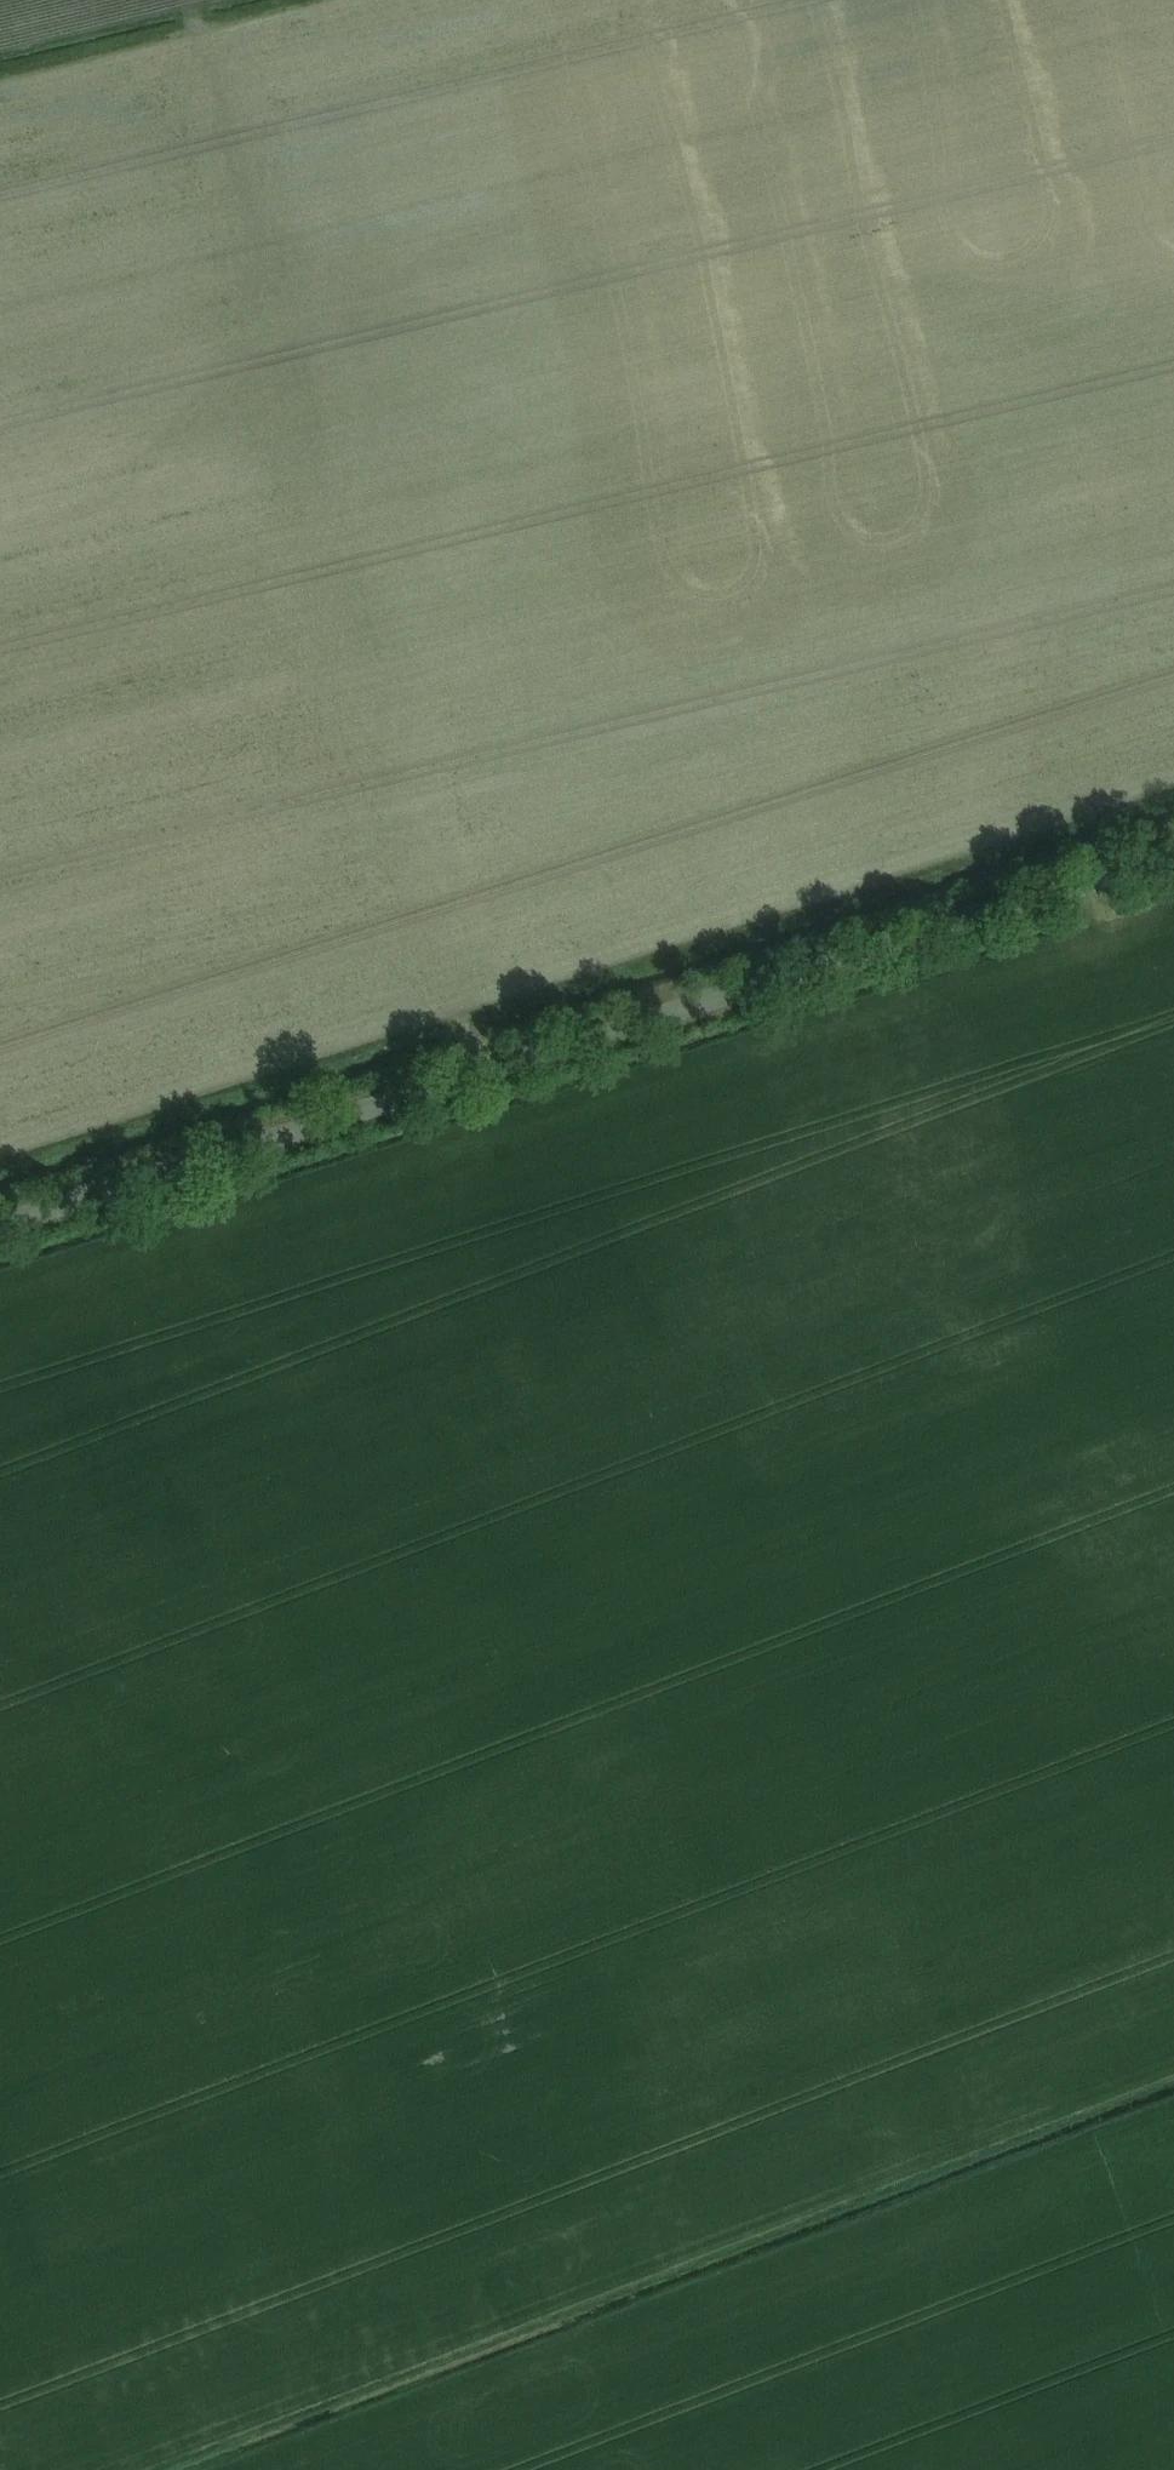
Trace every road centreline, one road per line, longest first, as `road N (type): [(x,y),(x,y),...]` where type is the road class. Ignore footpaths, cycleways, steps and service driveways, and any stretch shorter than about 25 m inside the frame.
road 1 (unclassified): [(0,1232),(1173,855)]

